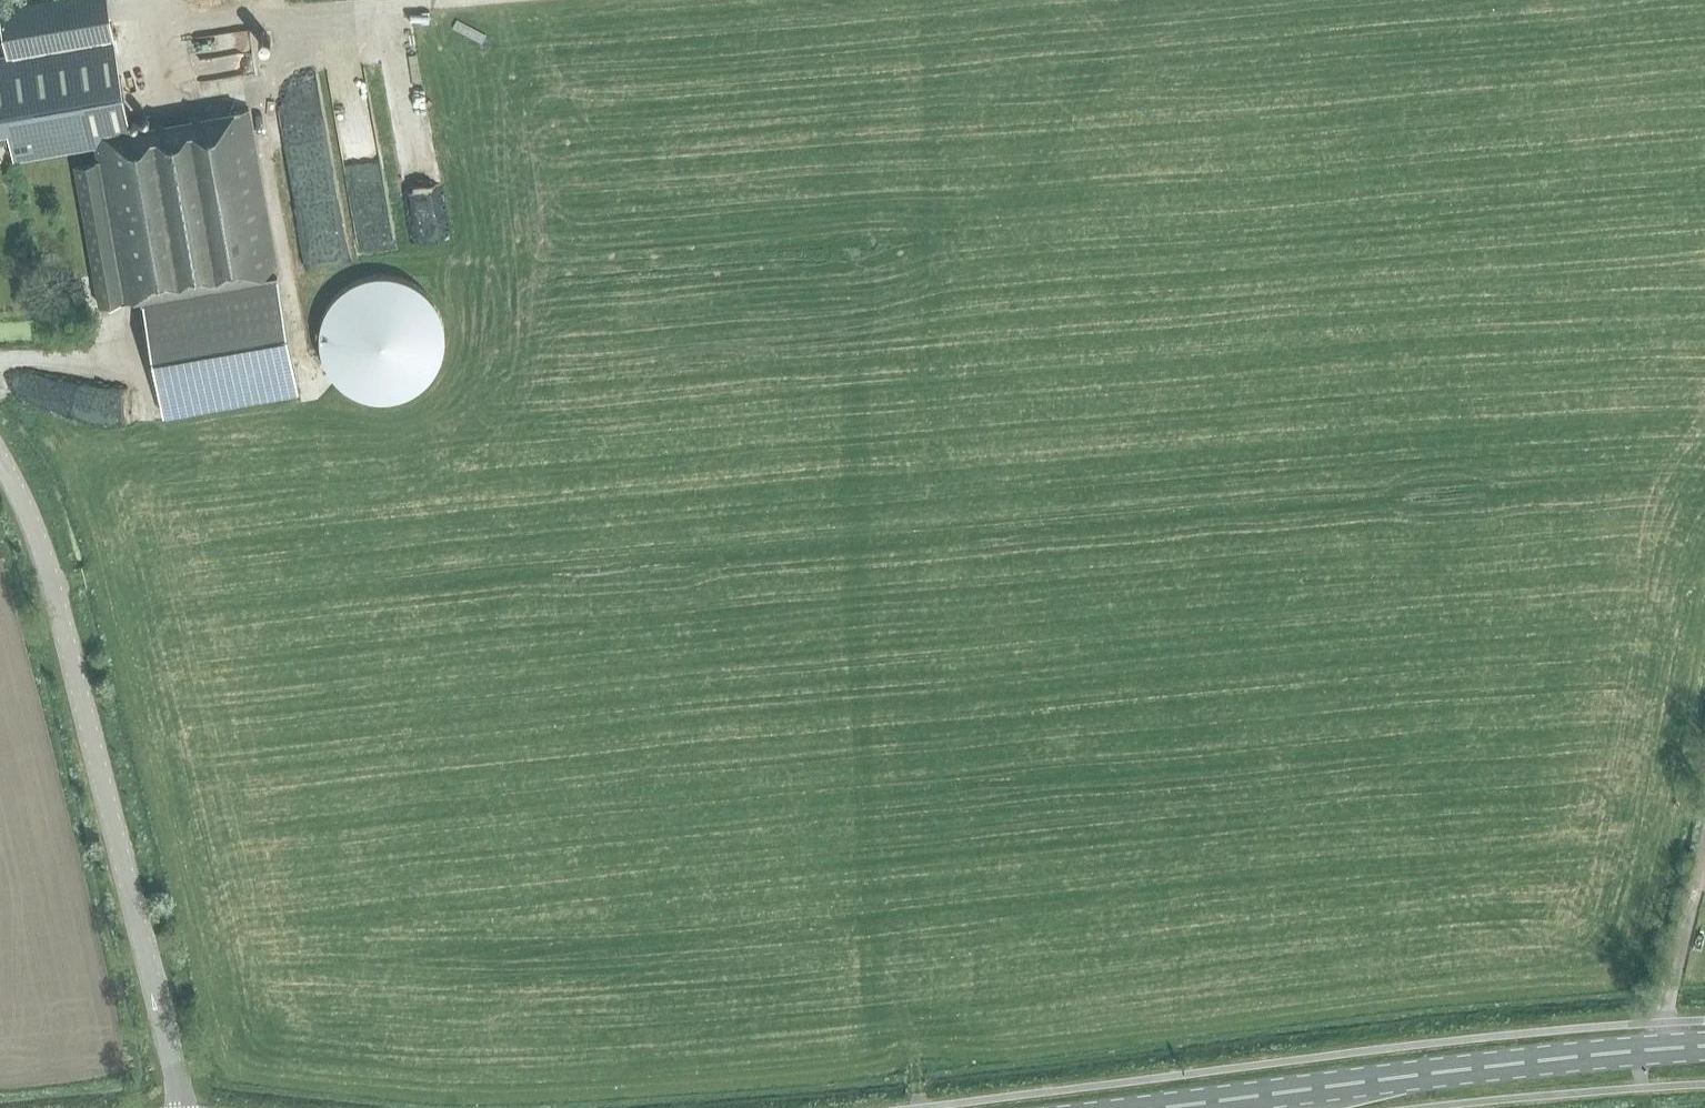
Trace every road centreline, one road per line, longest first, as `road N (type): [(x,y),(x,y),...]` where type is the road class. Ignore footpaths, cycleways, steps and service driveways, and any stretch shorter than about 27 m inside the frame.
road 1 (tertiary): [(181,1107),(37,546),(0,461)]
road 2 (primary): [(1132,1107),(1704,1043)]

